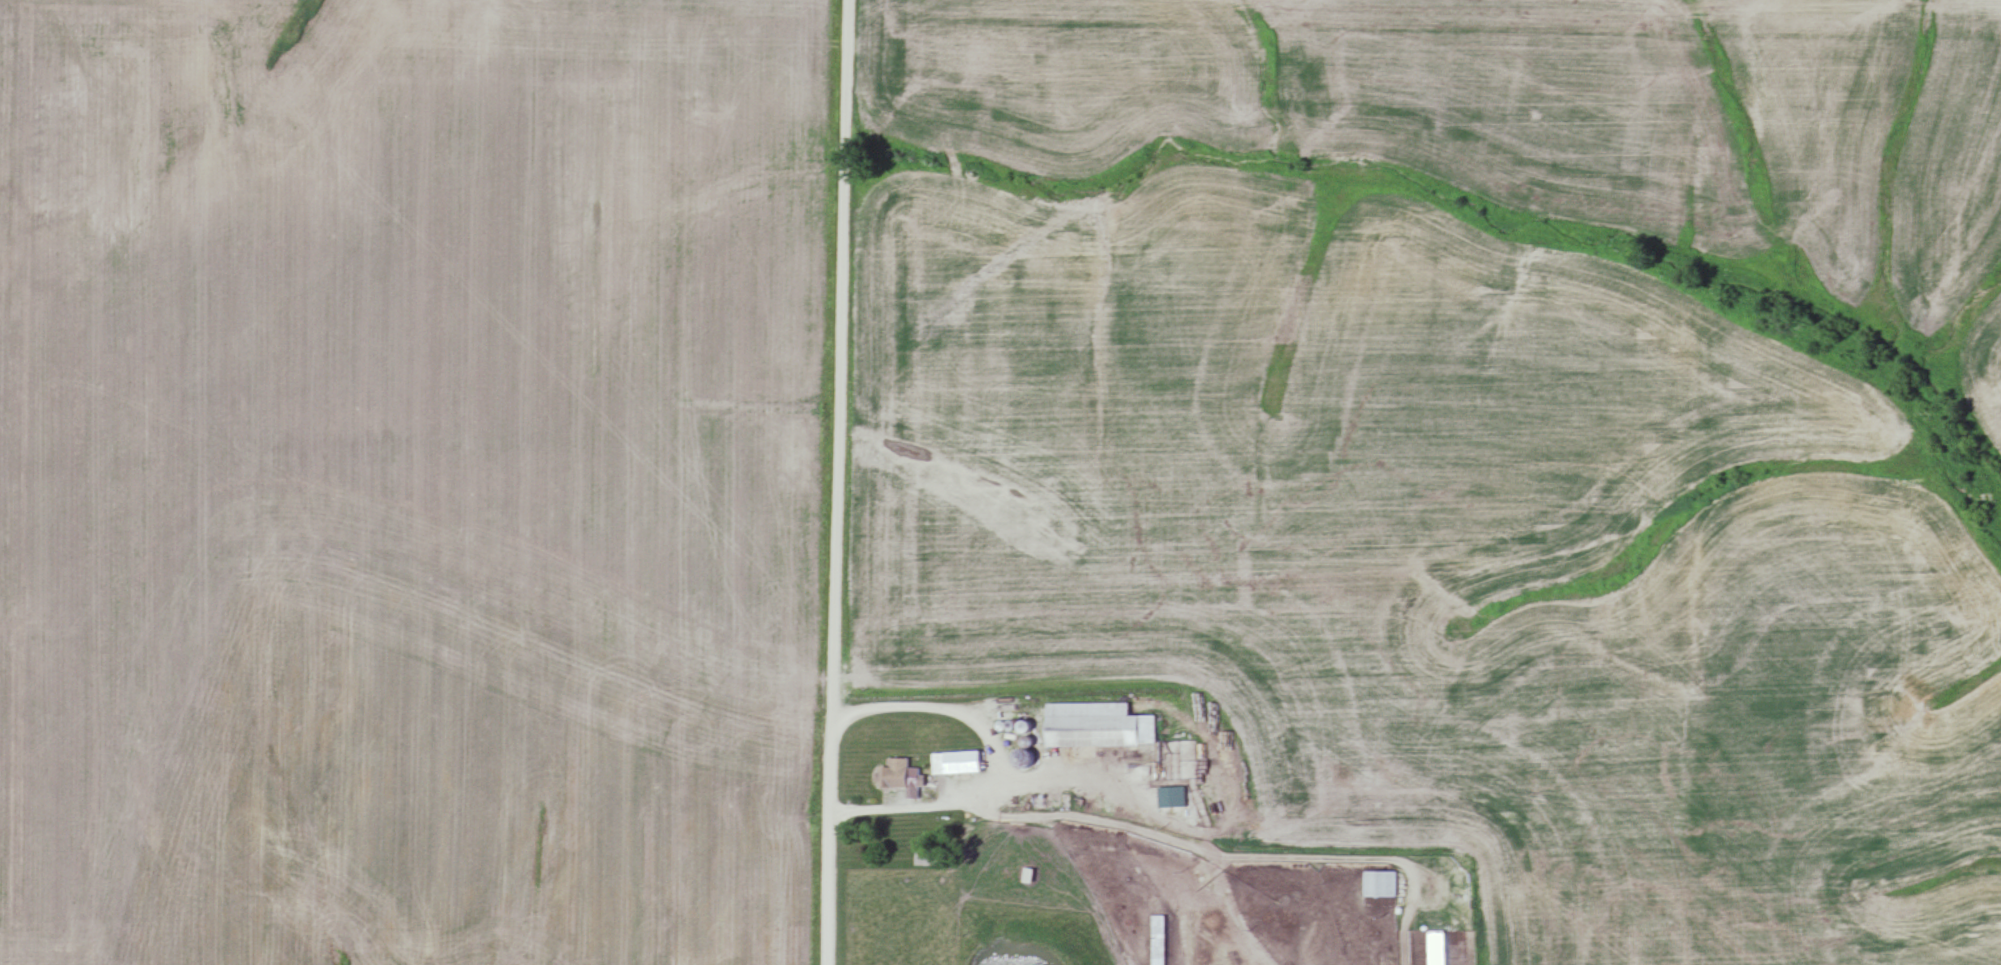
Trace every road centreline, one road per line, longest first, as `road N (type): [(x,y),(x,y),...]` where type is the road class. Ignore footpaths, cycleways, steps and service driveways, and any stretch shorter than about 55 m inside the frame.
road 1 (residential): [(818,964),(835,0)]

